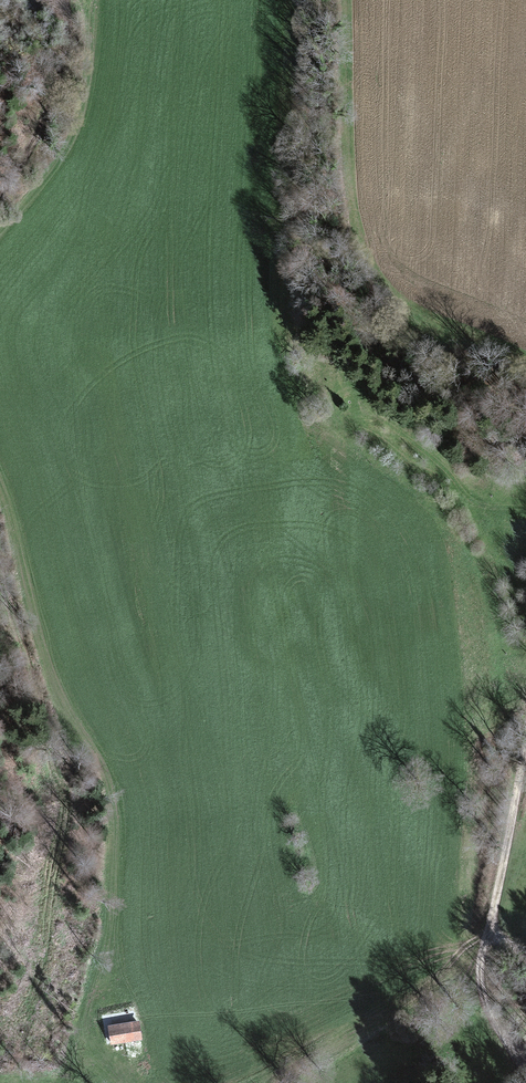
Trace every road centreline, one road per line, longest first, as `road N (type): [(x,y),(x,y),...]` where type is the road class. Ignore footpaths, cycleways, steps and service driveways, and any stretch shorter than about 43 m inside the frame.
road 1 (track): [(525,738),(480,992),(525,1067)]
road 2 (track): [(243,1082),(334,1044),(381,1000),(485,944)]
road 3 (track): [(0,192),(59,88),(65,0)]

